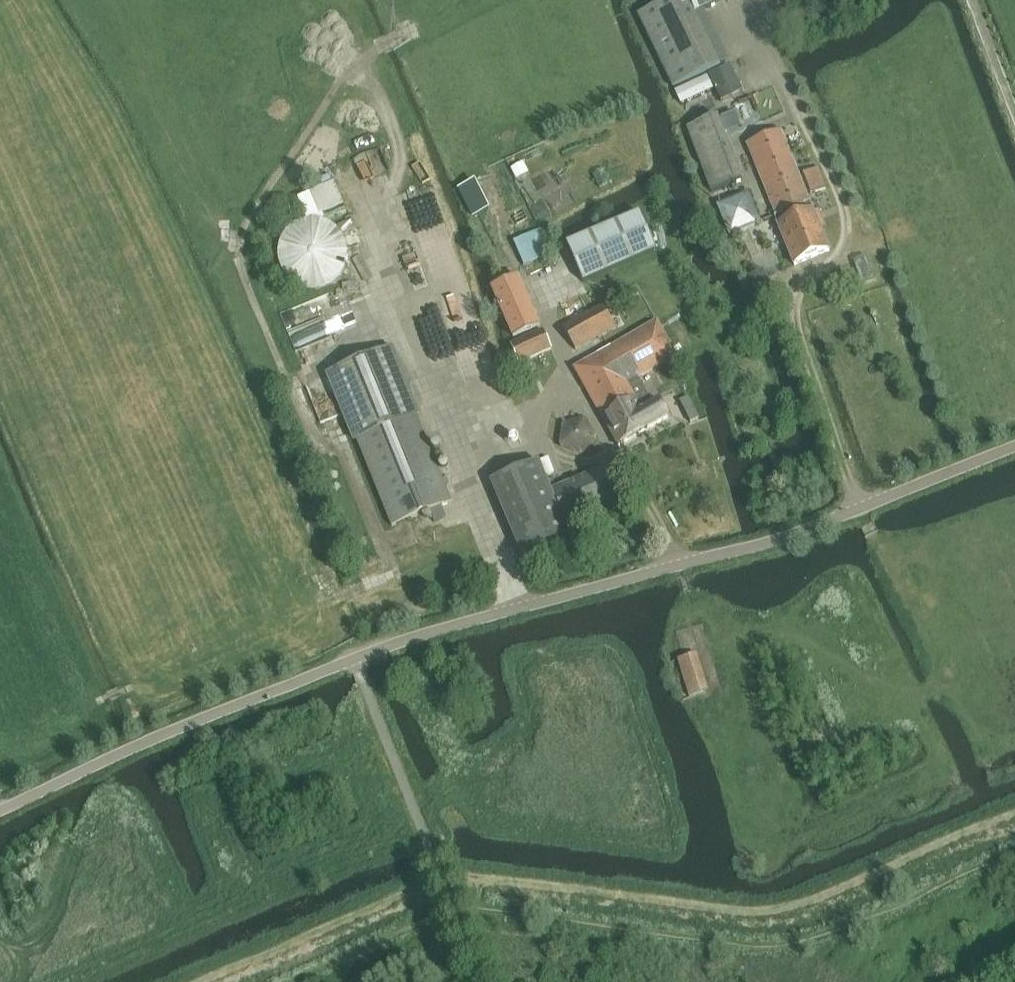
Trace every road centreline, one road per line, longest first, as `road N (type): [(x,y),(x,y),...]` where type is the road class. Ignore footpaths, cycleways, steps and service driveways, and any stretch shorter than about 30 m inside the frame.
road 1 (unclassified): [(0,811),(179,729),(385,650),(782,541),(1014,450)]
road 2 (track): [(365,59),(399,146),(392,186)]

